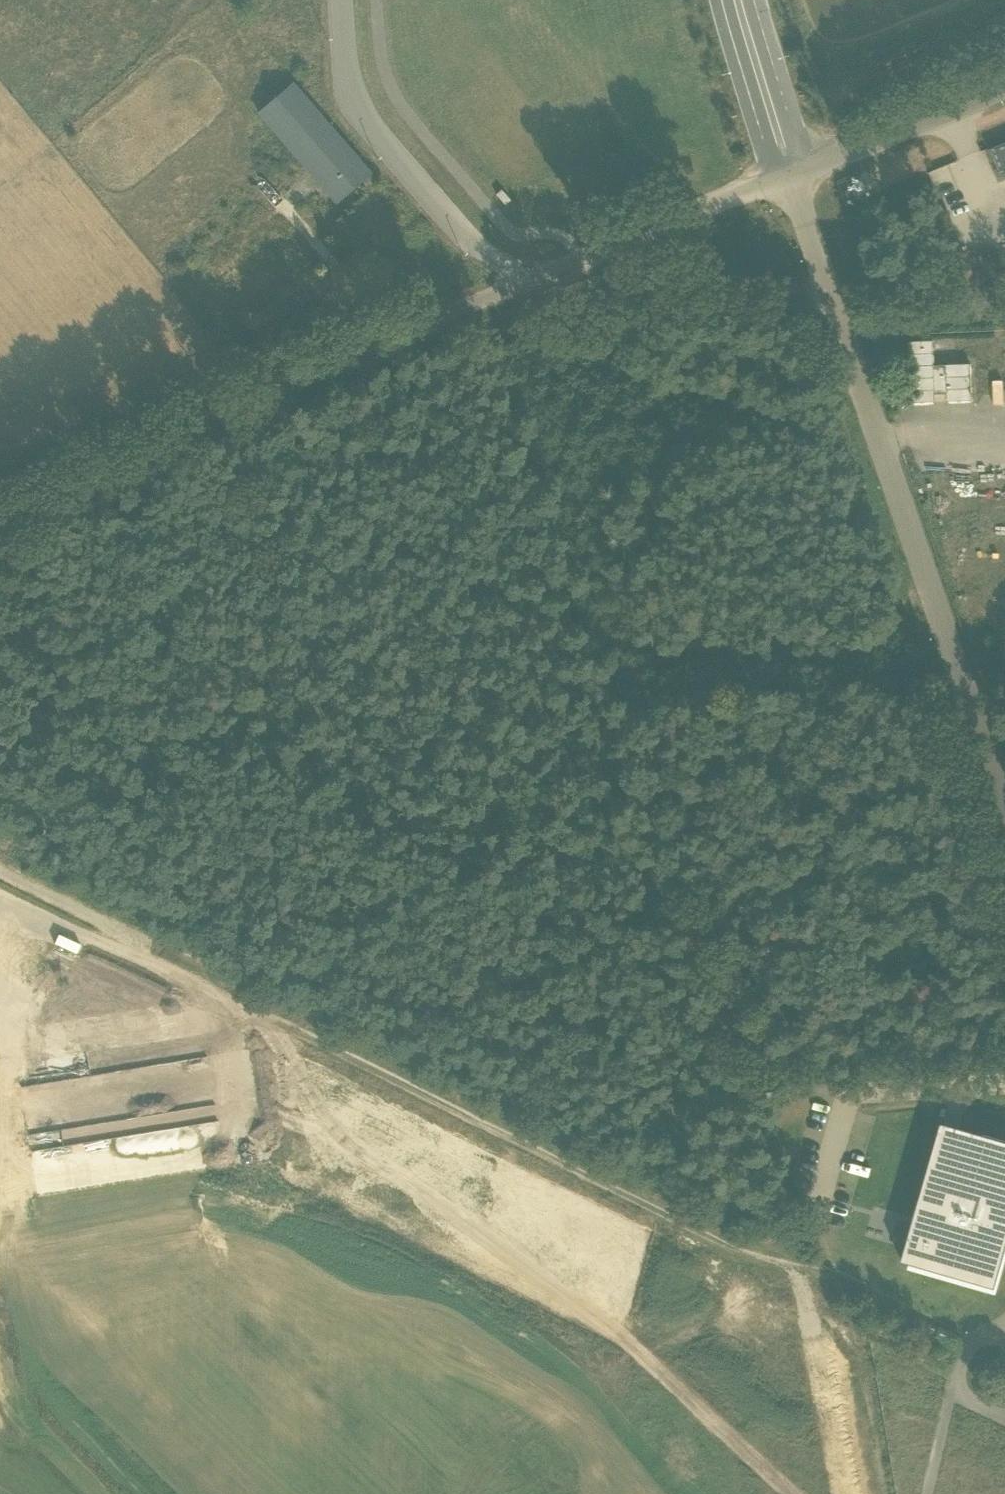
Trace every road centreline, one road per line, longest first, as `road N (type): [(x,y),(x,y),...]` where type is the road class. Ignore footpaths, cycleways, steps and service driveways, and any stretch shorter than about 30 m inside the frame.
road 1 (track): [(795,1266),(732,1246),(346,1050),(88,938)]
road 2 (unclassified): [(1004,804),(827,287)]
road 3 (unclassified): [(0,454),(409,278),(456,268)]
road 4 (unclassified): [(456,268),(561,264),(774,177)]
road 5 (unclassified): [(456,268),(420,183),(359,104),(343,0)]
road 6 (track): [(877,1493),(850,1382),(795,1266)]
road 7 (unclassified): [(806,164),(1004,82)]
road 8 (unclassified): [(723,0),(774,177)]
road 9 (unclassified): [(806,164),(754,0)]
road 10 (unclassified): [(827,287),(827,245),(806,164)]
road 11 (unclassified): [(774,177),(793,236),(827,287)]

